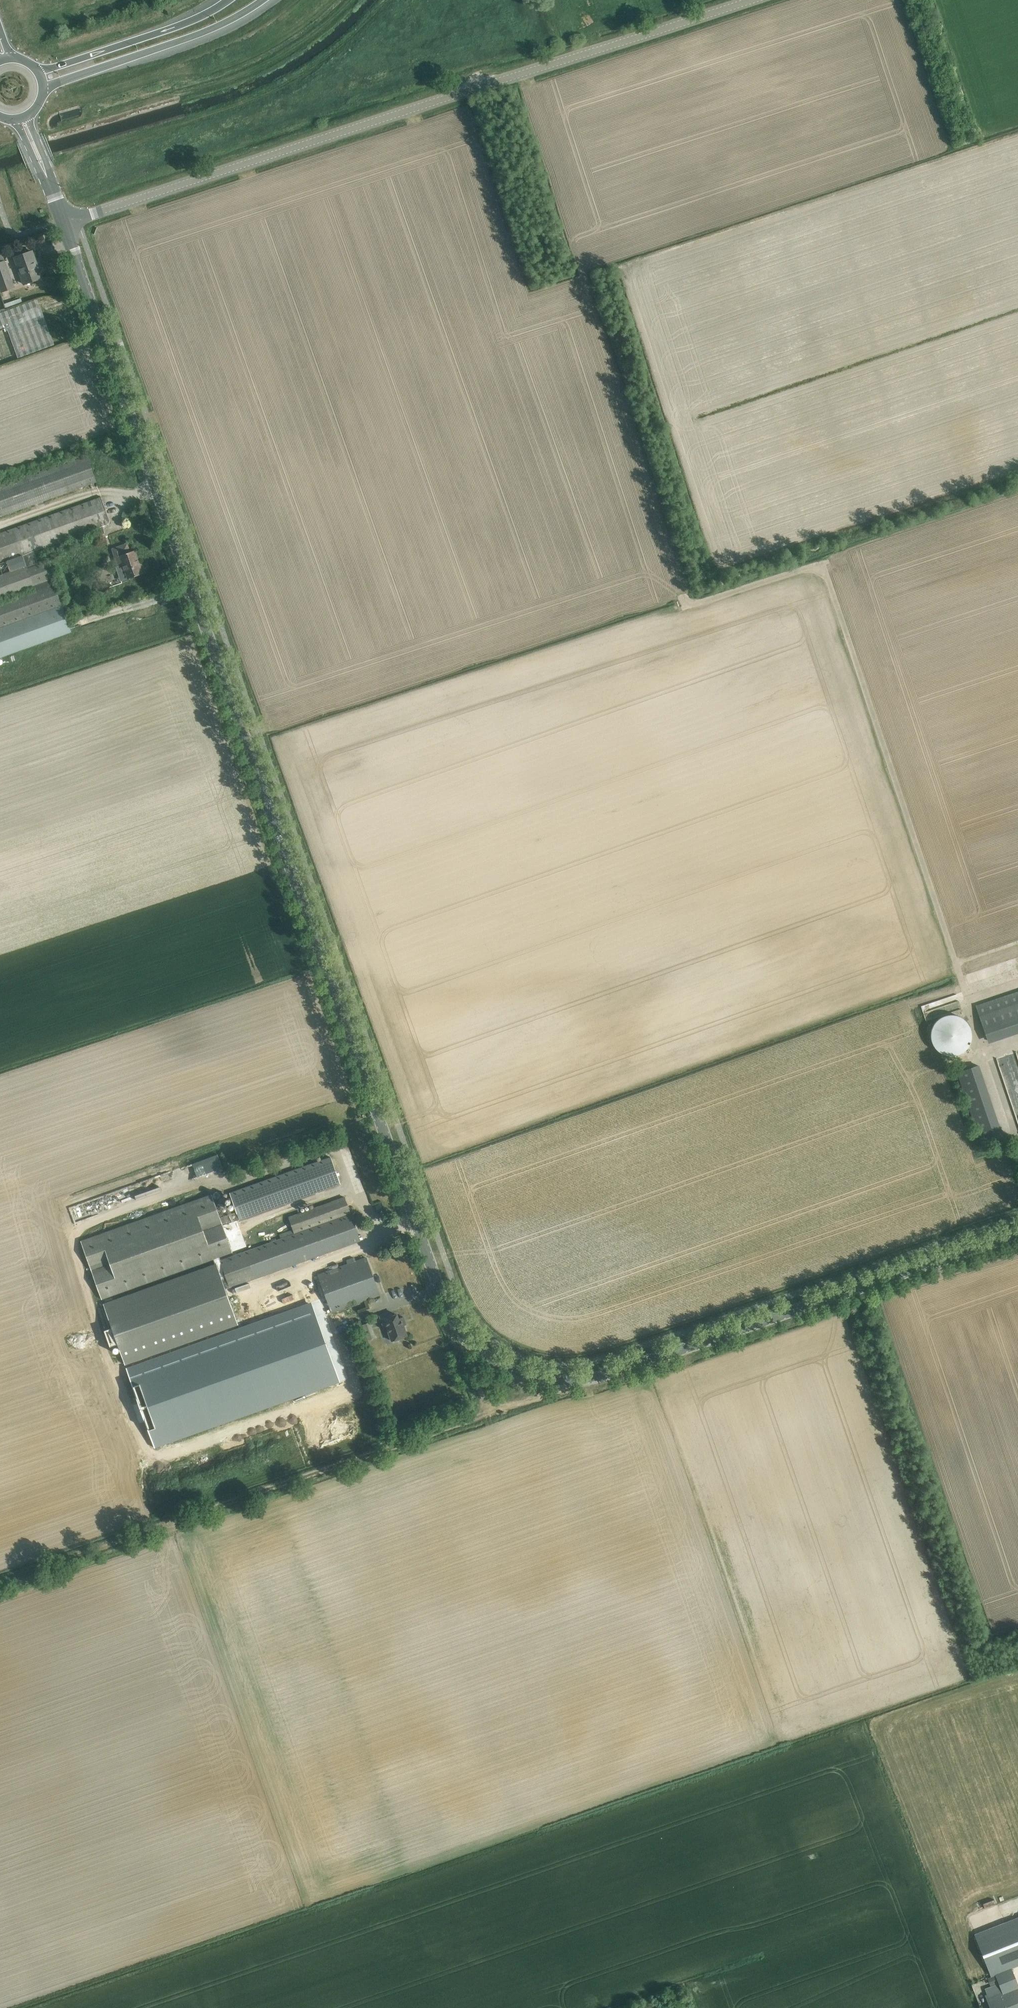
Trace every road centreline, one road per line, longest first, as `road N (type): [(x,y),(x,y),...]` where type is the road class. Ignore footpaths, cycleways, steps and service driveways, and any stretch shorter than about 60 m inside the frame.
road 1 (tertiary): [(64,223),(443,1300),(467,1337),(526,1374),(593,1377),(1017,1233)]
road 2 (unclassified): [(64,223),(749,0)]
road 3 (motorway): [(41,93),(183,41),(263,0)]
road 4 (motorway): [(229,0),(178,26),(35,69)]

